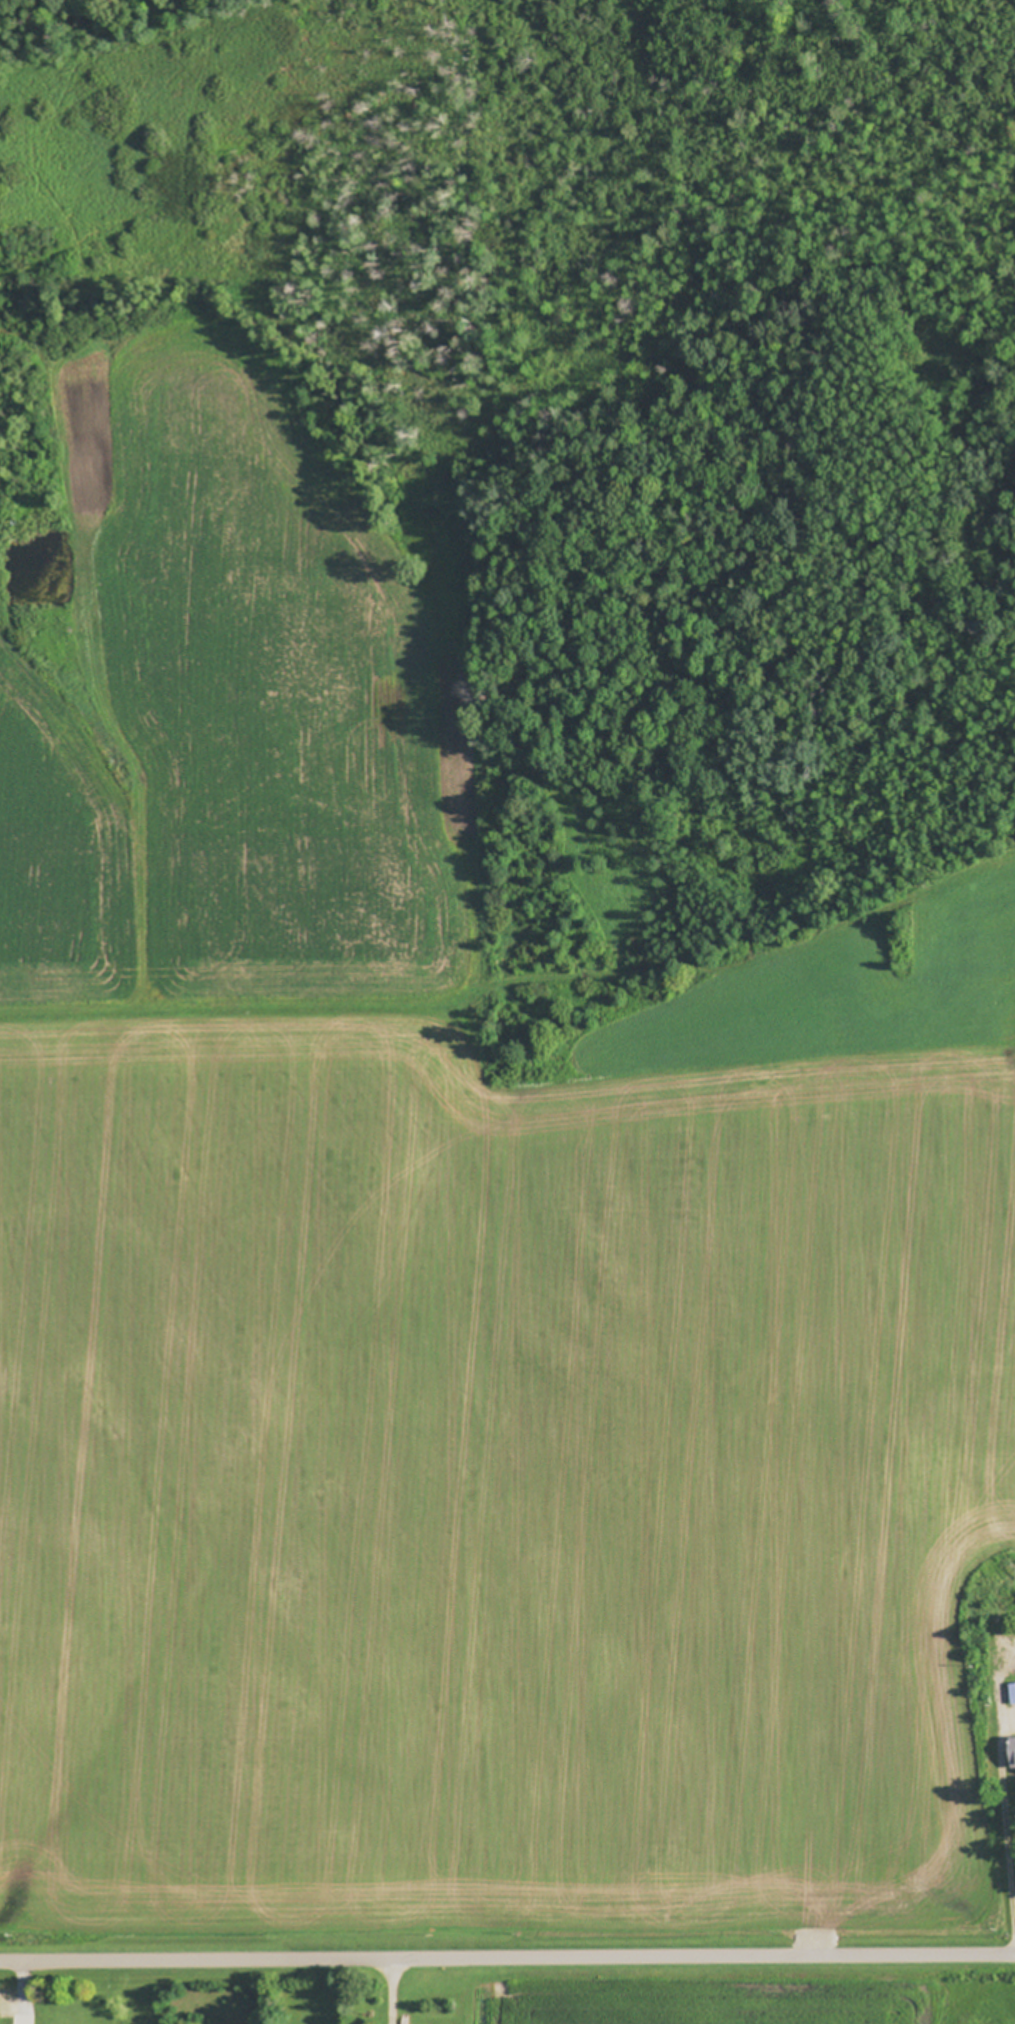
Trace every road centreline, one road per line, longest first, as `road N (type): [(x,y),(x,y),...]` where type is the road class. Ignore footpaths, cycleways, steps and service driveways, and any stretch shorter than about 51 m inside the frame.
road 1 (residential): [(1014,1956),(0,1961)]

